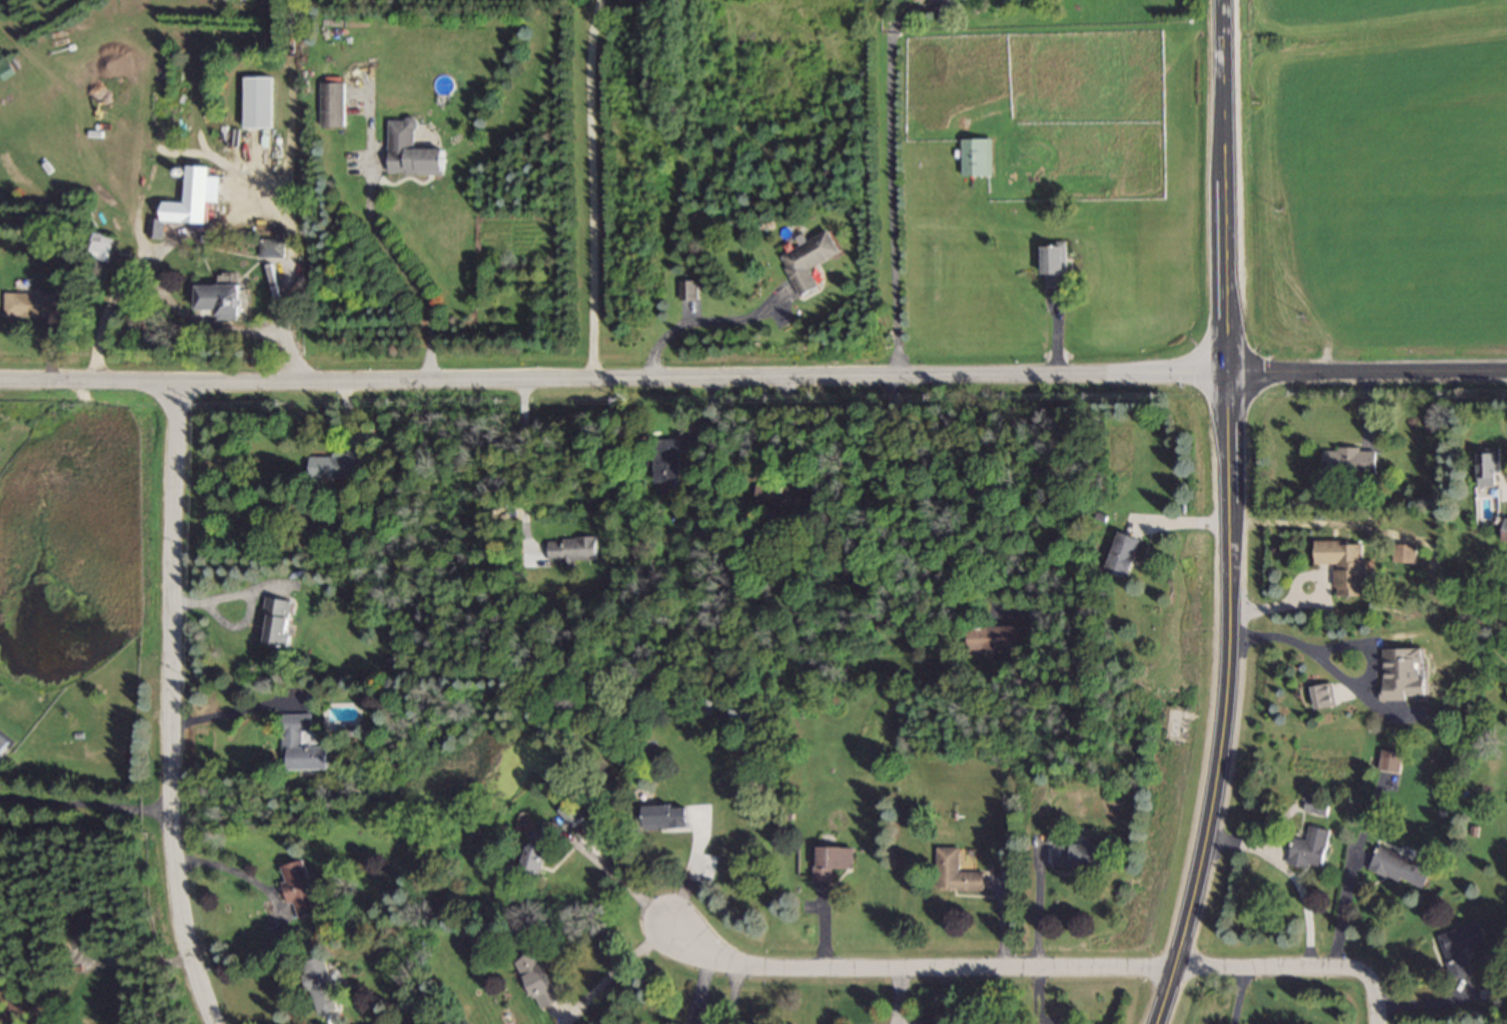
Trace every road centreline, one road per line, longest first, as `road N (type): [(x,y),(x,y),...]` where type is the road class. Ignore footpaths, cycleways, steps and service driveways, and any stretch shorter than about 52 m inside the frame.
road 1 (tertiary): [(0,383),(1506,372)]
road 2 (secondary): [(1157,1023),(1223,742),(1229,663),(1225,0)]
road 3 (residential): [(675,932),(745,963),(1358,970)]
road 4 (residential): [(221,1023),(188,939),(171,810),(174,384)]

